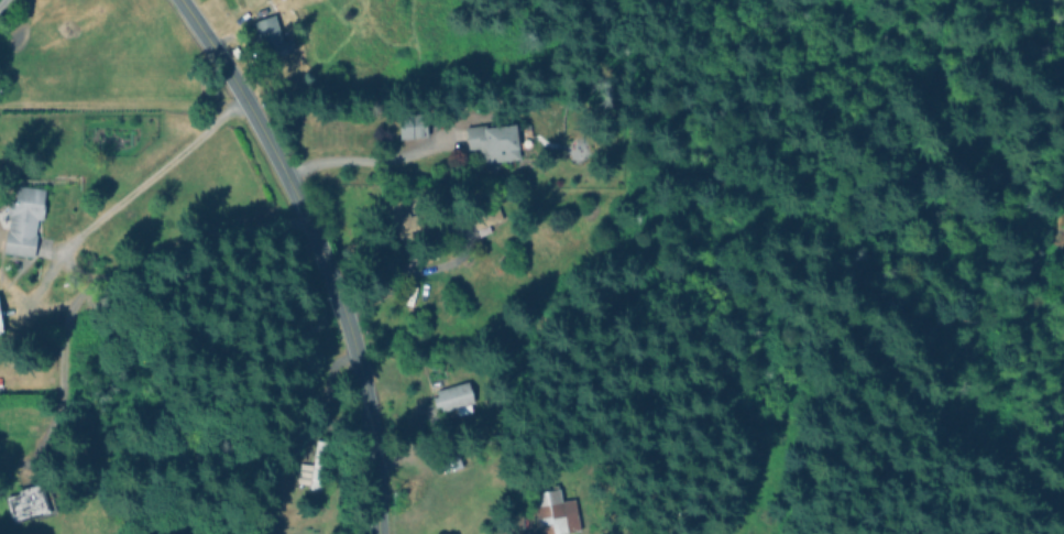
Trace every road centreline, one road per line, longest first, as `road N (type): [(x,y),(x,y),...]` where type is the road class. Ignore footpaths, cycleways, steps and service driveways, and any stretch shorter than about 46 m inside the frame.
road 1 (tertiary): [(181,0),(283,168),(345,315),(369,415),(377,533)]
road 2 (residential): [(308,220),(215,240),(127,271),(76,303),(56,417),(0,503)]

